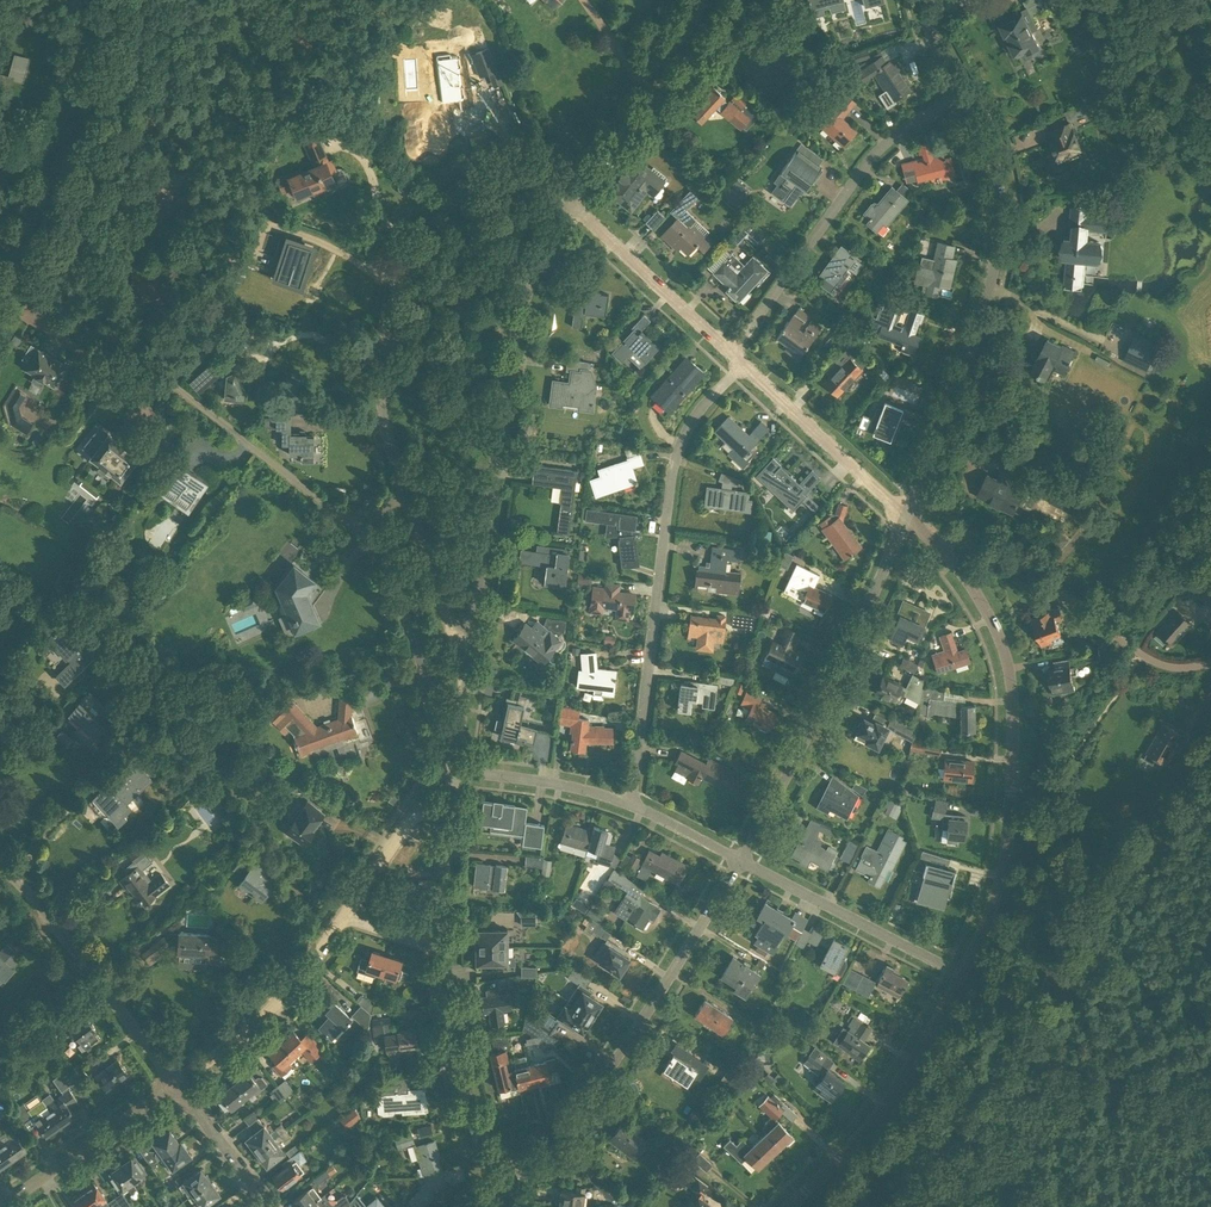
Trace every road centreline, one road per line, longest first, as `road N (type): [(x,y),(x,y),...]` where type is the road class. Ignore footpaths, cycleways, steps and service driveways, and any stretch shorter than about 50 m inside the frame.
road 1 (residential): [(626,803),(674,464),(692,423),(742,363)]
road 2 (residential): [(962,975),(1007,850),(1012,687),(994,624),(934,541)]
road 3 (residential): [(469,643),(511,349),(570,199)]
road 4 (residential): [(406,498),(387,435),(383,364),(407,268),(474,181),(531,176),(570,199)]
road 5 (residential): [(909,515),(990,298),(1001,223),(995,168),(960,98)]
road 6 (residential): [(496,1199),(569,1125),(660,999),(738,860)]
road 7 (residential): [(345,519),(36,274)]
road 8 (residential): [(738,860),(829,691),(909,515)]
road 9 (residential): [(729,352),(865,162),(960,98)]
road 10 (residential): [(1210,662),(1158,664),(964,532),(934,541)]
road 11 (residential): [(789,1206),(885,1102),(962,975)]
road 12 (residential): [(0,865),(178,1084)]
road 13 (residential): [(453,772),(400,608),(374,552),(345,519)]
road 14 (residential): [(570,199),(747,0)]
road 15 (residential): [(440,953),(468,1109),(496,1199)]
road 16 (residential): [(962,975),(738,860)]
road 17 (residential): [(178,1084),(280,1002),(346,919)]
road 18 (residential): [(909,515),(742,363)]
road 19 (residential): [(729,352),(570,199)]
road 20 (residential): [(3,1206),(178,1084)]
road 21 (residential): [(626,803),(546,782),(453,772)]
road 22 (residential): [(346,919),(415,813),(450,805)]
road 23 (residential): [(469,643),(448,621),(406,498)]
road 24 (residential): [(267,1206),(178,1084)]
road 25 (residential): [(450,805),(440,953)]
road 26 (residential): [(453,772),(469,643)]
road 27 (residential): [(738,860),(626,803)]

